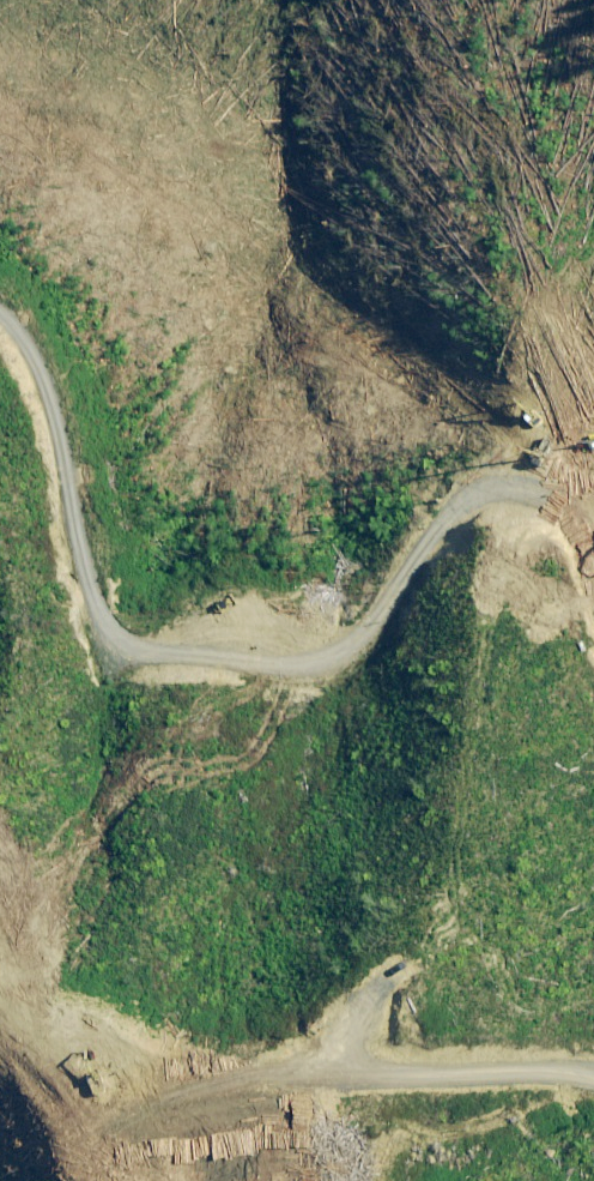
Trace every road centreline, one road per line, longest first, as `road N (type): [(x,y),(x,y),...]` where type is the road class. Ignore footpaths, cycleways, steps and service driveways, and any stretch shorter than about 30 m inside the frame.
road 1 (track): [(0,390),(49,566),(103,629),(154,641),(289,587),(384,488),(423,479),(483,494),(510,589),(593,748)]

